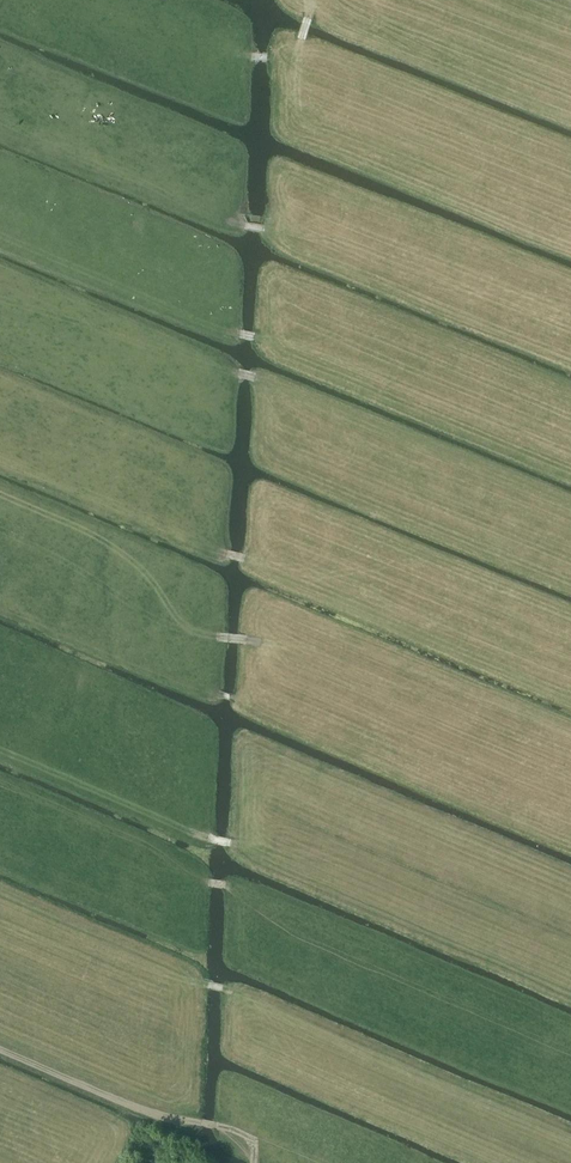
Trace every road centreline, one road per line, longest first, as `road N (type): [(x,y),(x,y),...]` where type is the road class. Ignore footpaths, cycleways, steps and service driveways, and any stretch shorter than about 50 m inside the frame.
road 1 (track): [(0,1050),(159,1119),(227,1126),(252,1139),(254,1162)]

